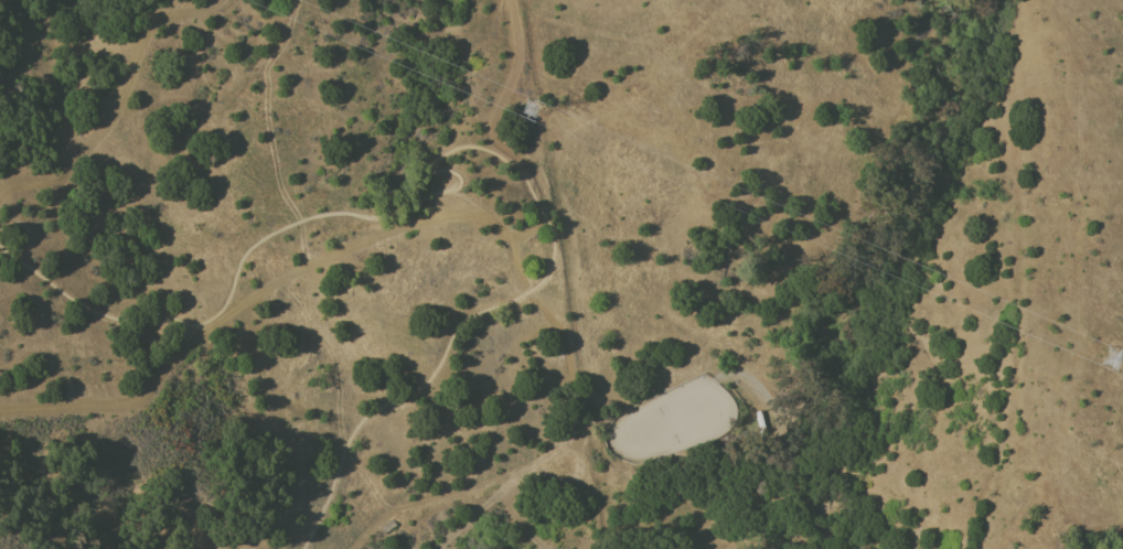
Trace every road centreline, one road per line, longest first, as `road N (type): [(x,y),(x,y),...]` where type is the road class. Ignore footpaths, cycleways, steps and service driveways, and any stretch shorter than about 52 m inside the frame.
road 1 (track): [(570,475),(539,470),(437,548)]

